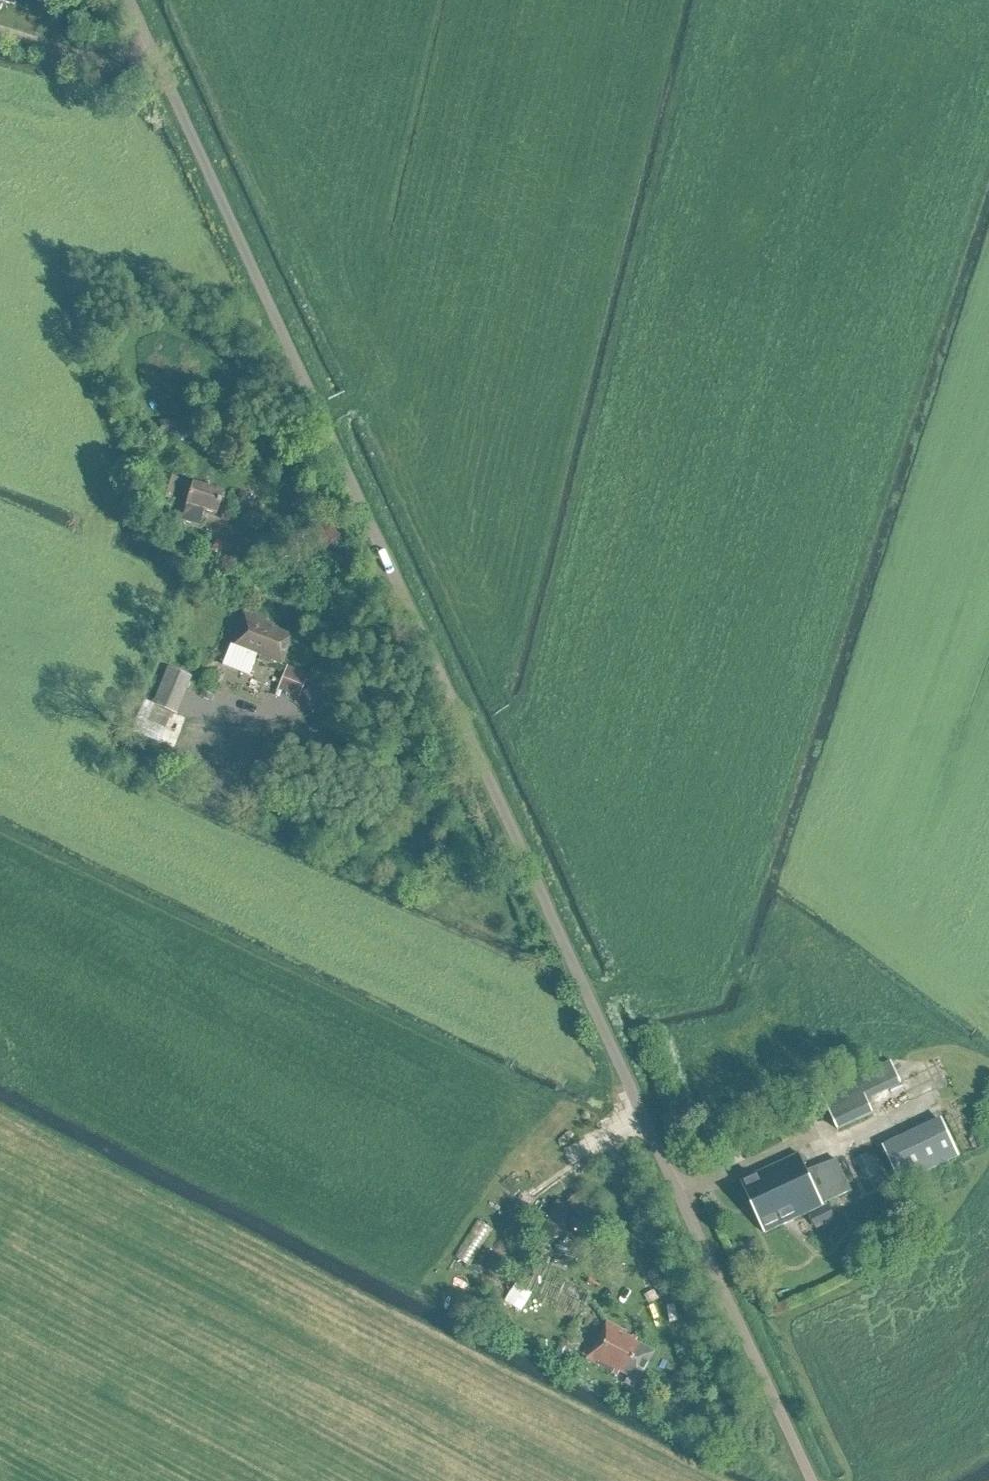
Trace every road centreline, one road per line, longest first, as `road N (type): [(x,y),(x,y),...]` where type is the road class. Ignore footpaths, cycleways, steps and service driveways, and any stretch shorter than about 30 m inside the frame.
road 1 (unclassified): [(808,1480),(115,0)]

